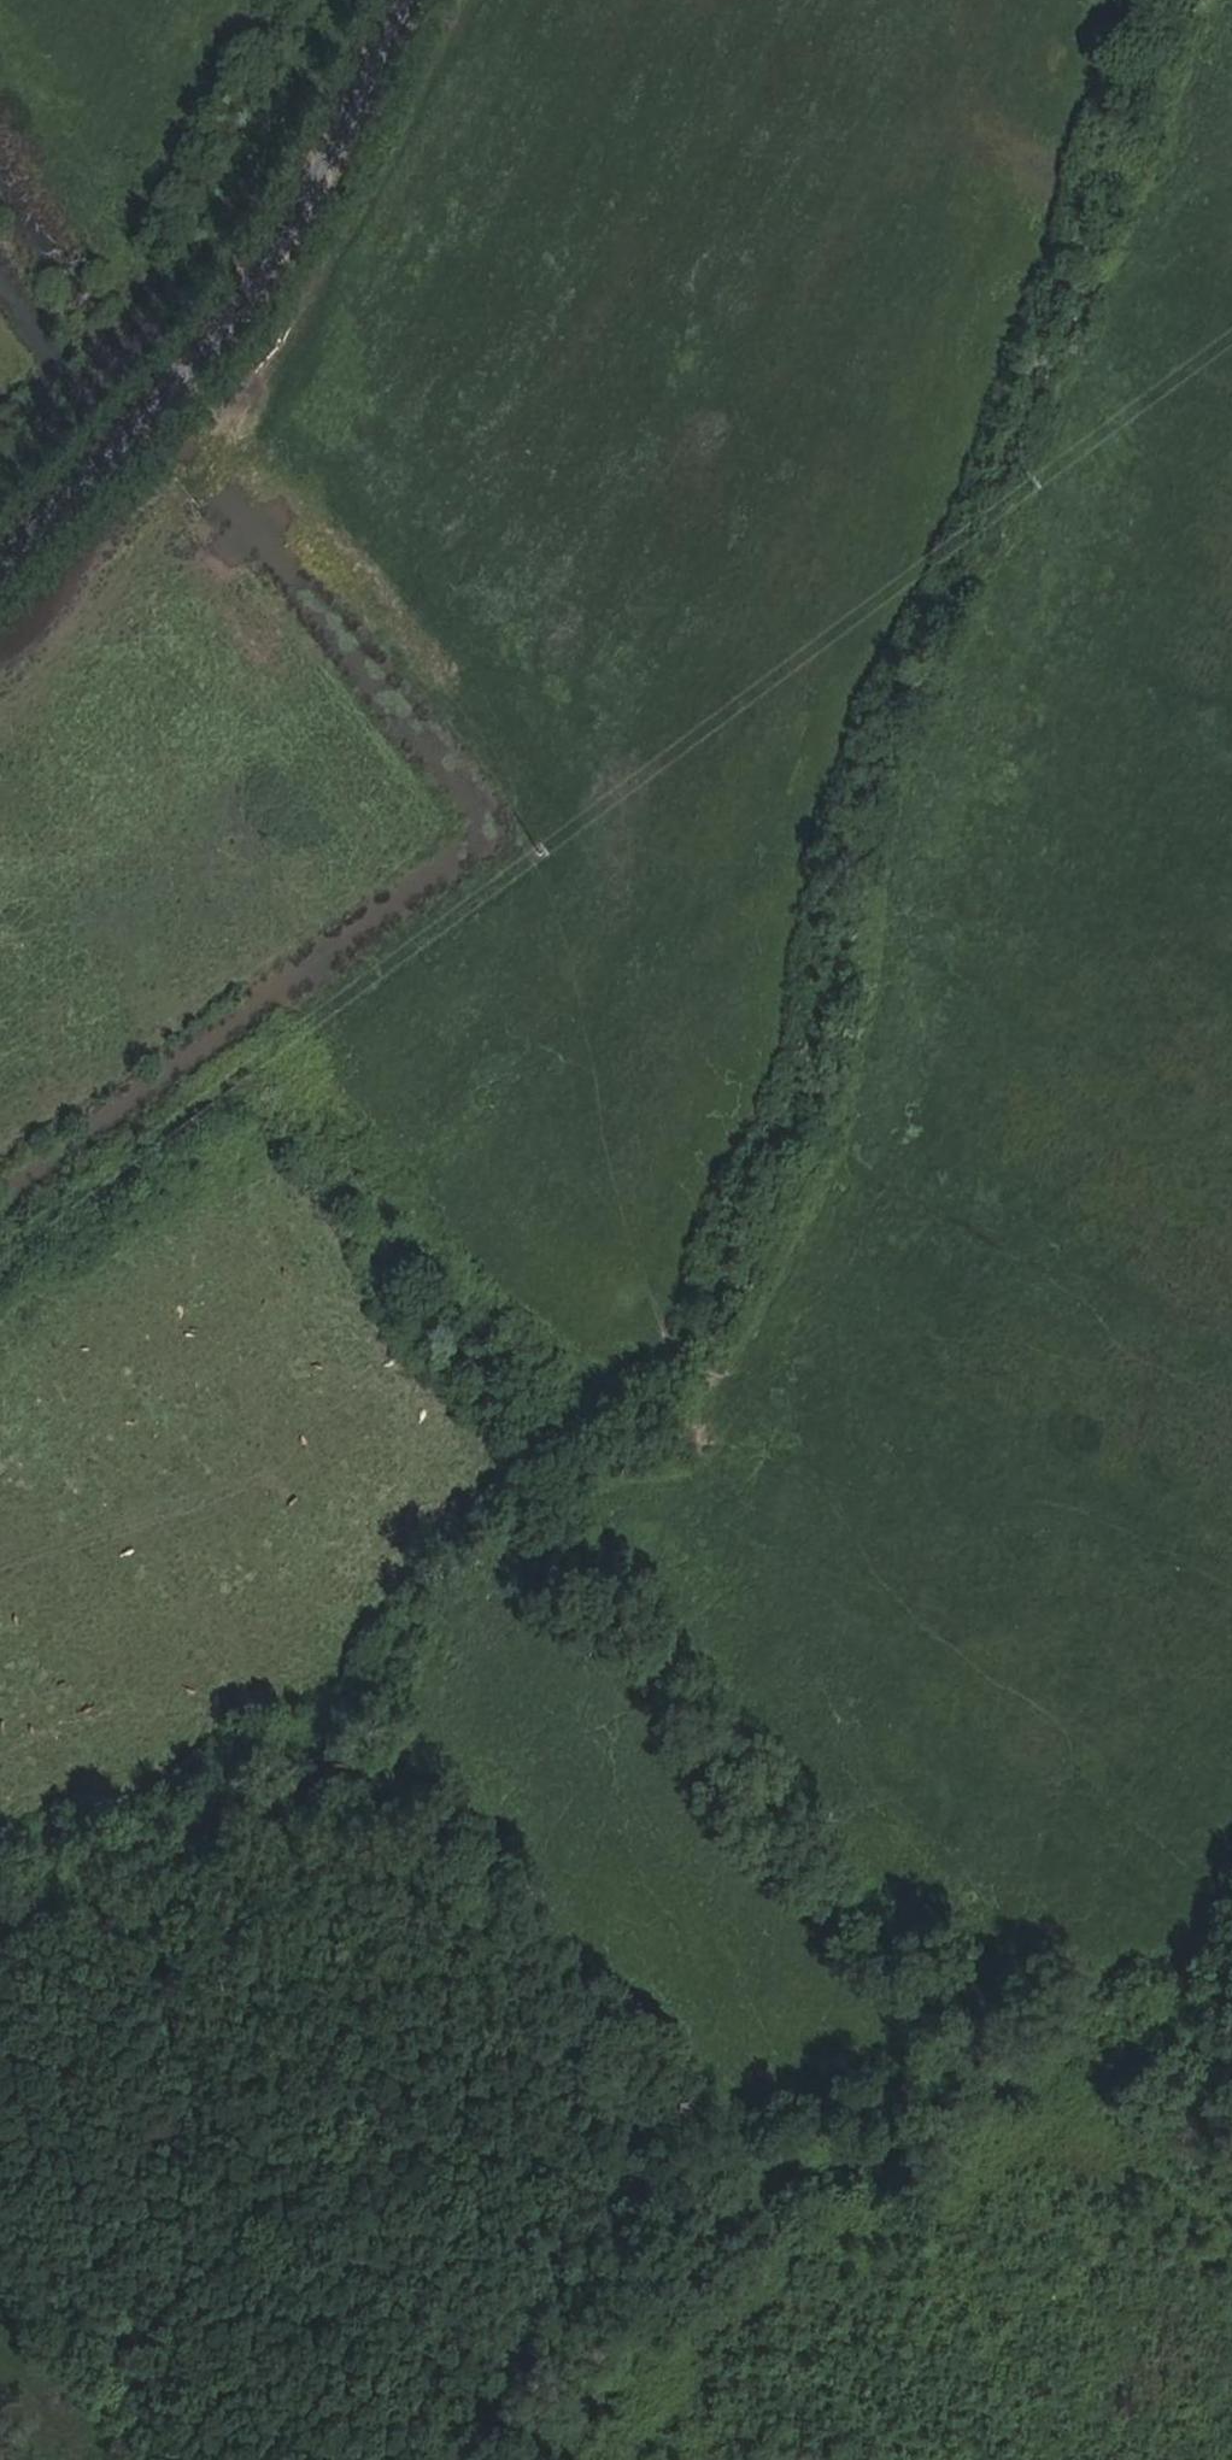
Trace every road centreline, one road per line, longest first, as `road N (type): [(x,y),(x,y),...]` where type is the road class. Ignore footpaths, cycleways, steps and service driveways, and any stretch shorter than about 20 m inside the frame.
road 1 (track): [(549,2459),(689,2249),(783,2180),(952,2102),(1188,2058)]
road 2 (track): [(413,0),(330,175),(248,300),(150,426),(0,567)]

